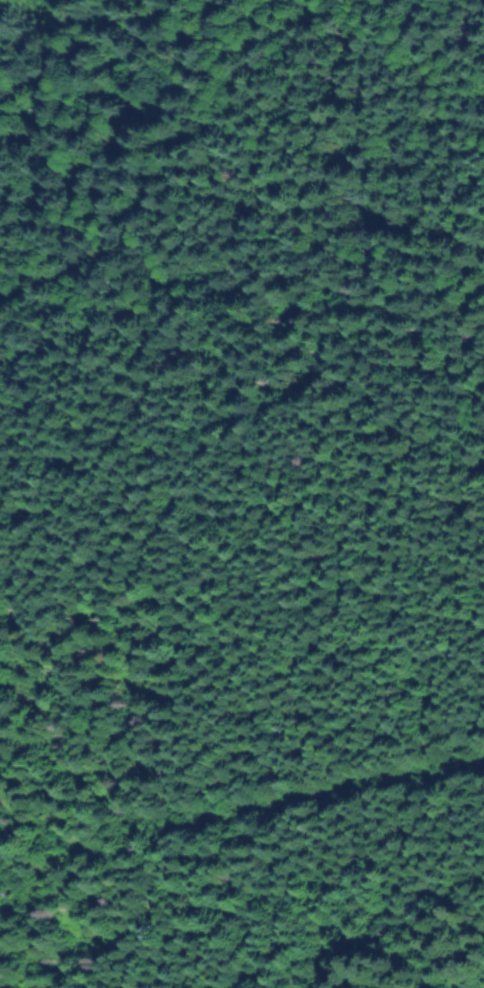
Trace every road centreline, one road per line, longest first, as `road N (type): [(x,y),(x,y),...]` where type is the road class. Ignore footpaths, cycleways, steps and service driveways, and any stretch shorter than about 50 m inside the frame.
road 1 (track): [(483,764),(288,799),(0,869)]

